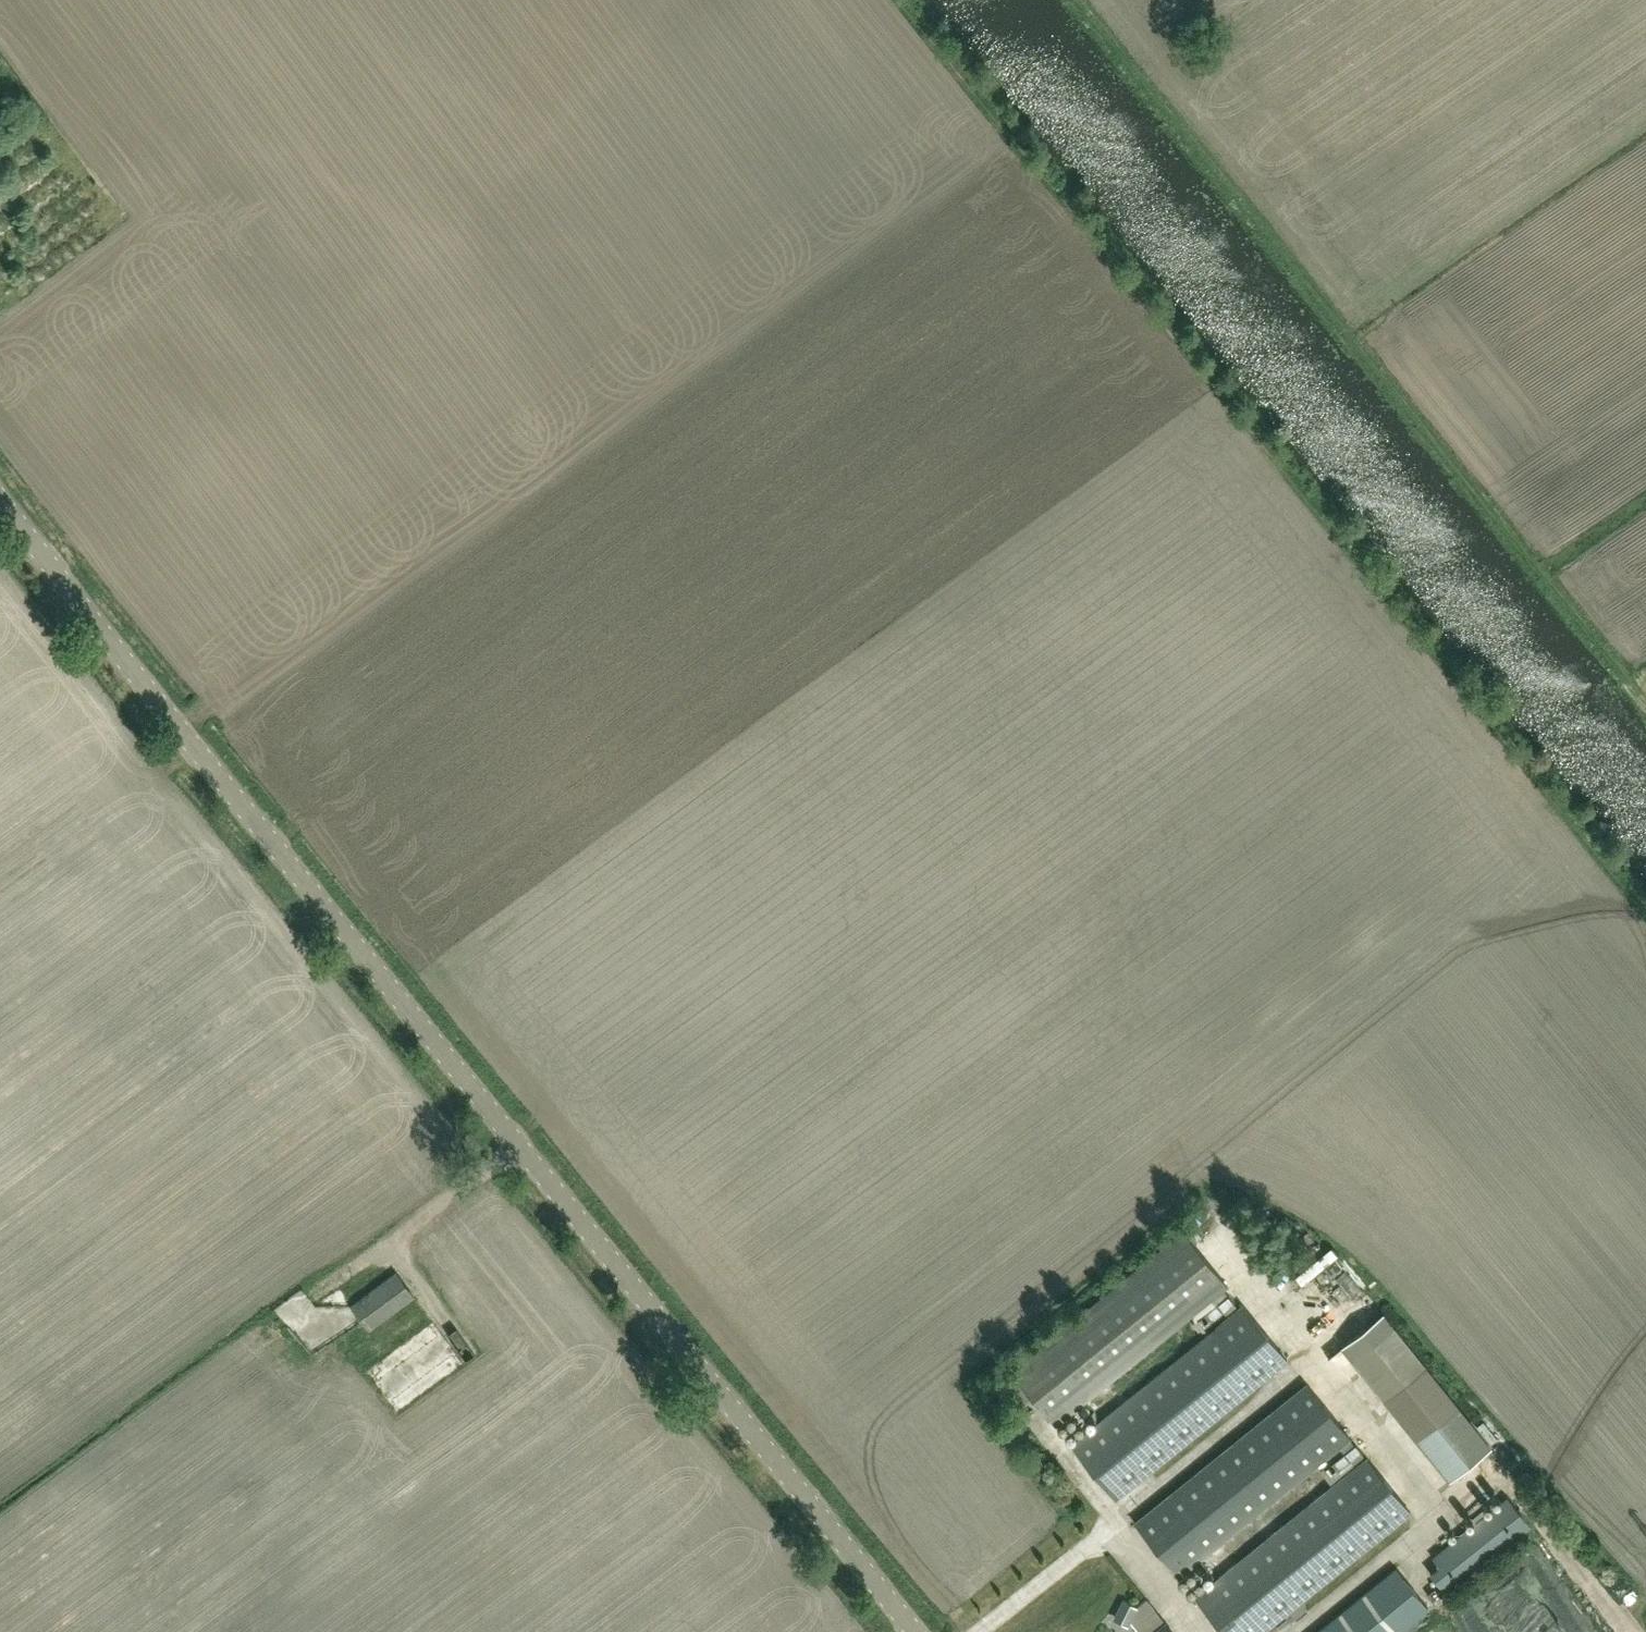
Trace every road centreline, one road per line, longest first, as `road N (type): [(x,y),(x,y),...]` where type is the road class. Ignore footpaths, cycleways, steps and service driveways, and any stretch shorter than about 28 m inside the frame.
road 1 (unclassified): [(920,1631),(137,682),(0,499)]

